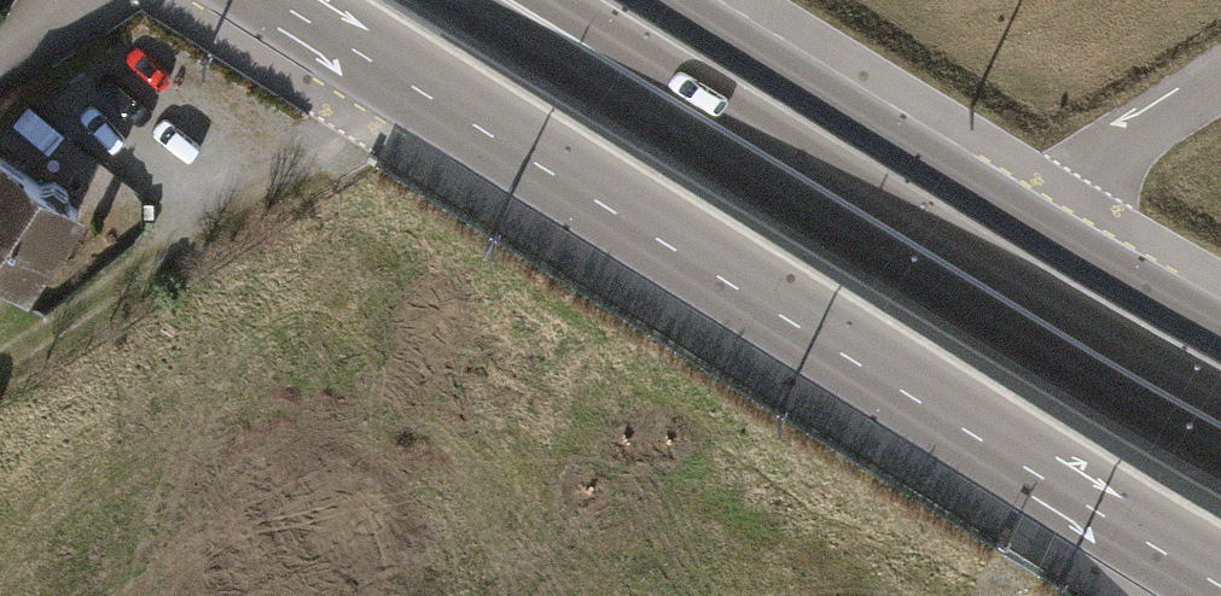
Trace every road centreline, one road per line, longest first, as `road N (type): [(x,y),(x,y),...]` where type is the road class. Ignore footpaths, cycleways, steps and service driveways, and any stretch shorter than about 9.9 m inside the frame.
road 1 (primary): [(275,0),(1220,586)]
road 2 (primary): [(1220,431),(501,0)]
road 3 (primary): [(1220,330),(668,0)]
road 4 (track): [(1220,79),(1008,209)]
road 5 (track): [(0,361),(144,268)]

